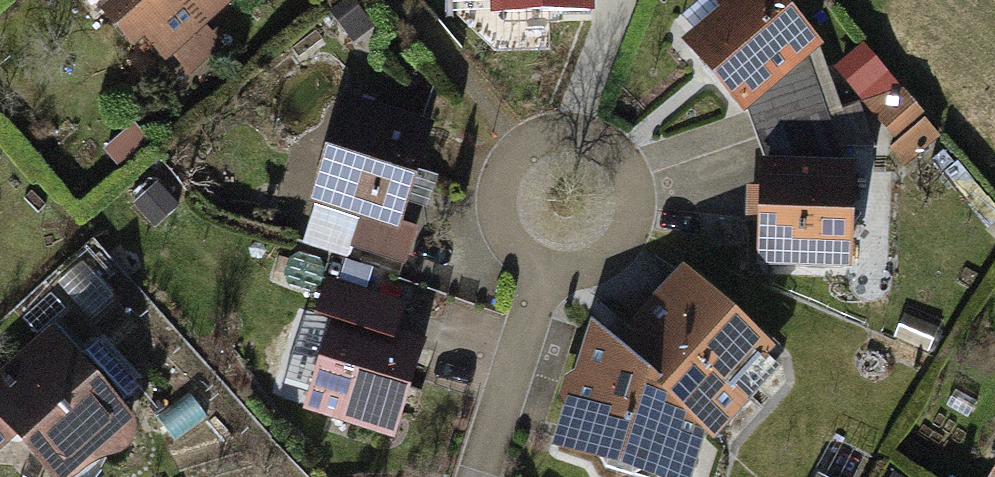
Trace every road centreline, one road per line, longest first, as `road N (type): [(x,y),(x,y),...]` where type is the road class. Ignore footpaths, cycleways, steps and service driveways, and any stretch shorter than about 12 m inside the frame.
road 1 (residential): [(555,182),(472,476)]

